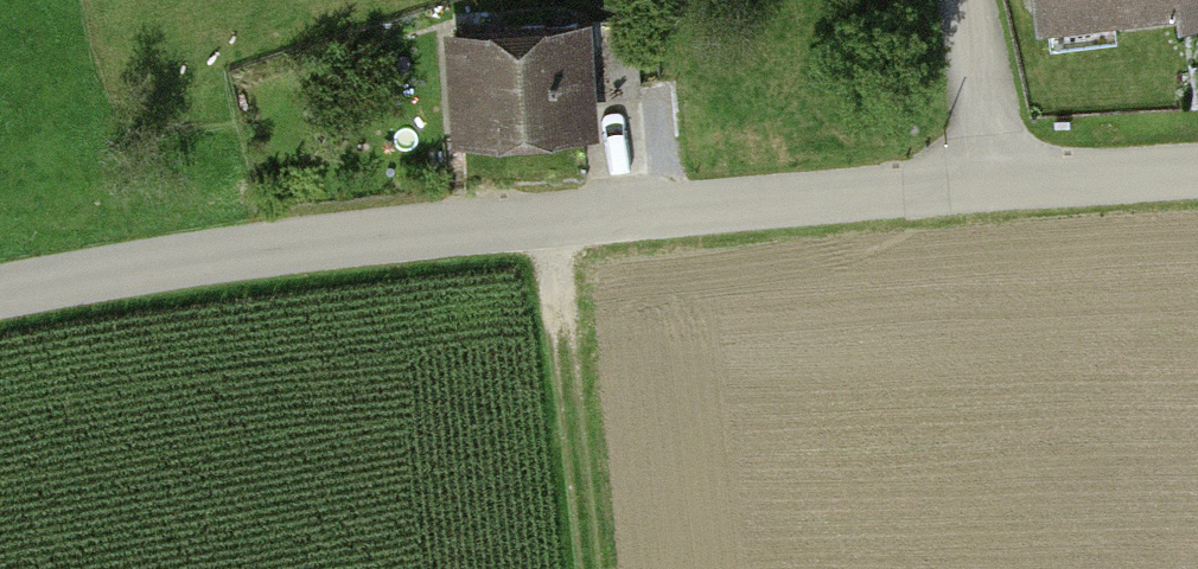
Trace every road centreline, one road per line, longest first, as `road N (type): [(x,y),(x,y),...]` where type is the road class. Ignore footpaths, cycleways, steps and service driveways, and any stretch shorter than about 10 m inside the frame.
road 1 (unclassified): [(1197,175),(547,222),(0,291)]
road 2 (track): [(547,222),(582,568)]
road 3 (track): [(997,185),(970,0)]

